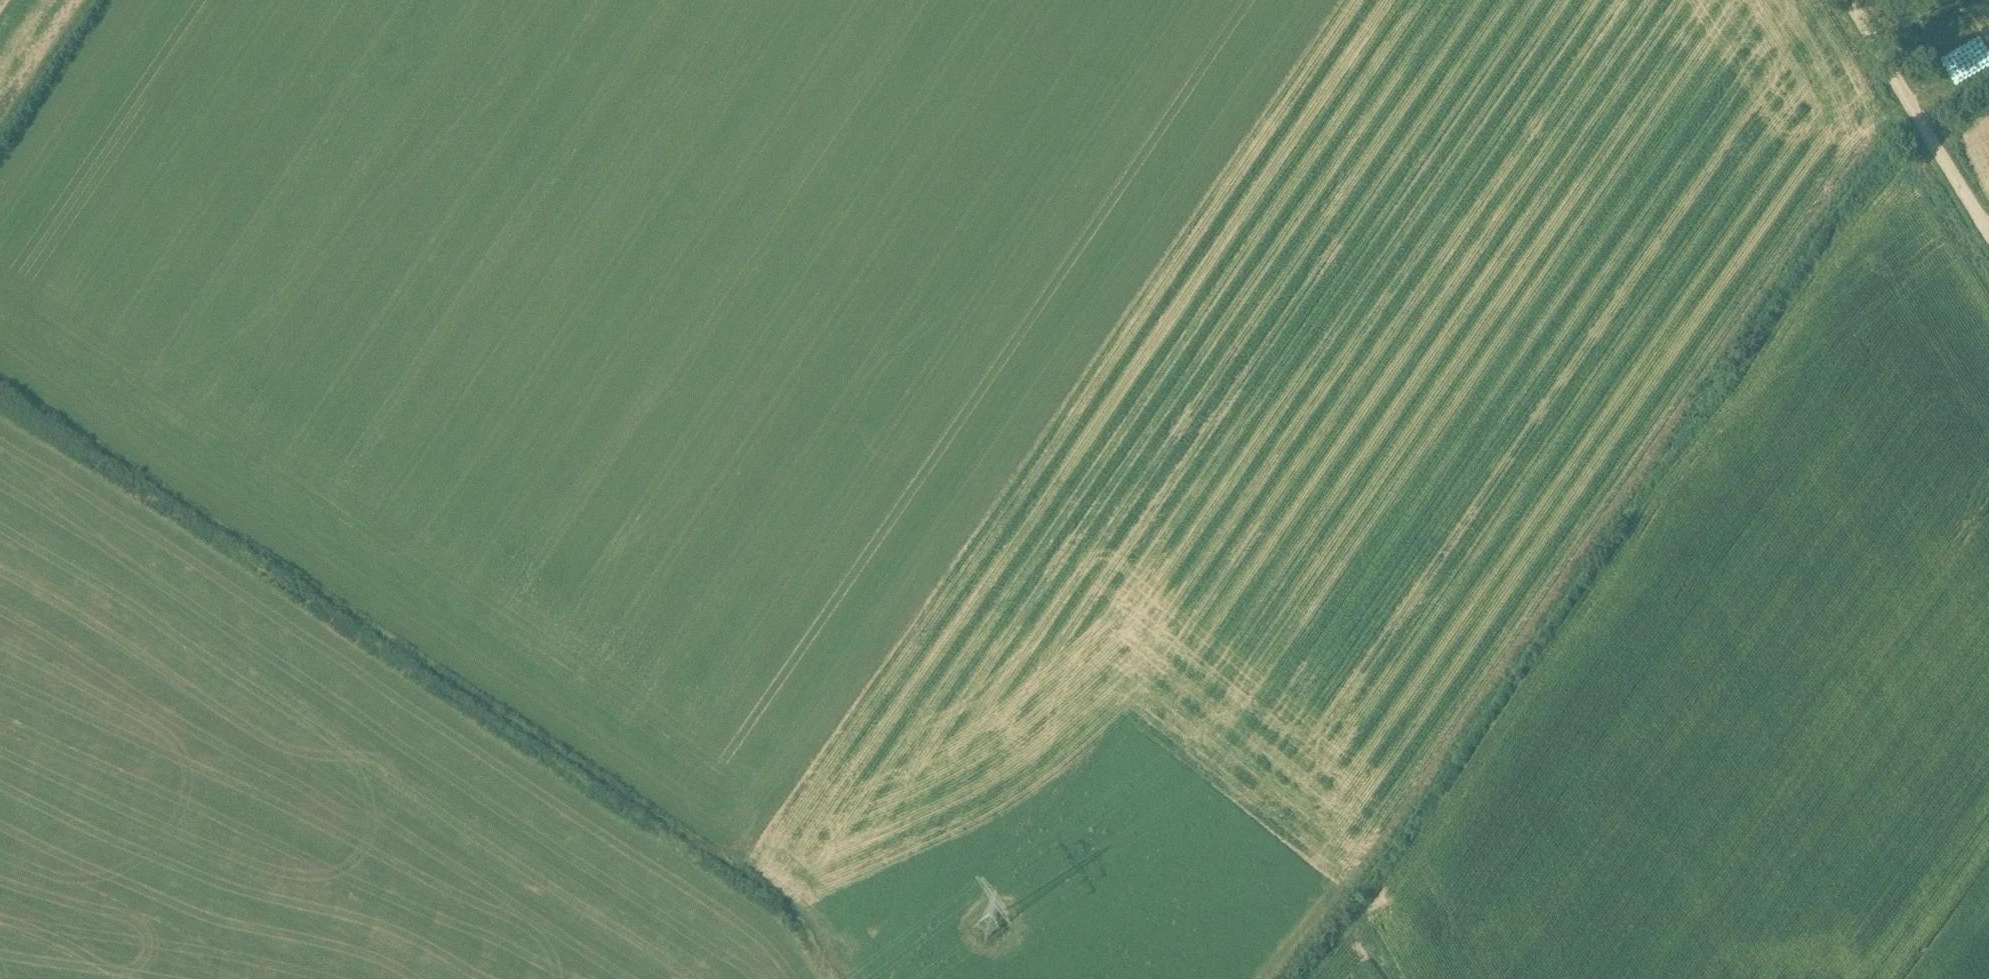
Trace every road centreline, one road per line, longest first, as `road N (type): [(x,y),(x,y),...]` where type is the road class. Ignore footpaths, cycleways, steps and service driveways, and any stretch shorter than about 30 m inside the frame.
road 1 (unclassified): [(1988,227),(1855,0)]
road 2 (track): [(1988,856),(1894,978)]

